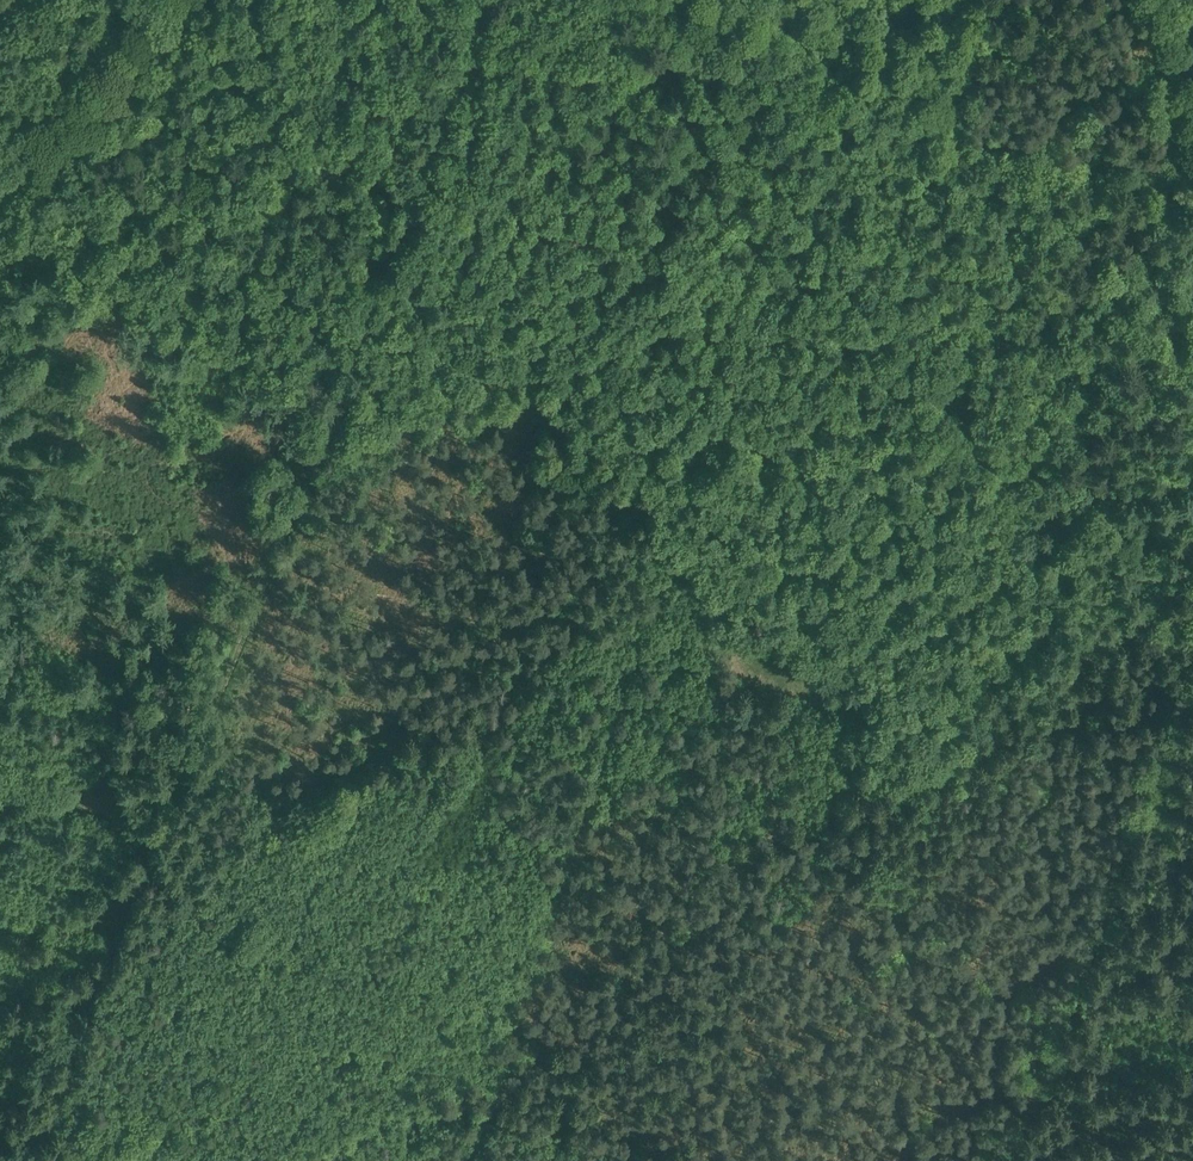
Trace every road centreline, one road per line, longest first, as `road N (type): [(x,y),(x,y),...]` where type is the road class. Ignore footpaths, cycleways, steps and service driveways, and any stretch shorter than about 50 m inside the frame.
road 1 (track): [(16,1160),(479,0)]
road 2 (track): [(1192,178),(388,0)]
road 3 (track): [(994,1160),(1192,673)]

